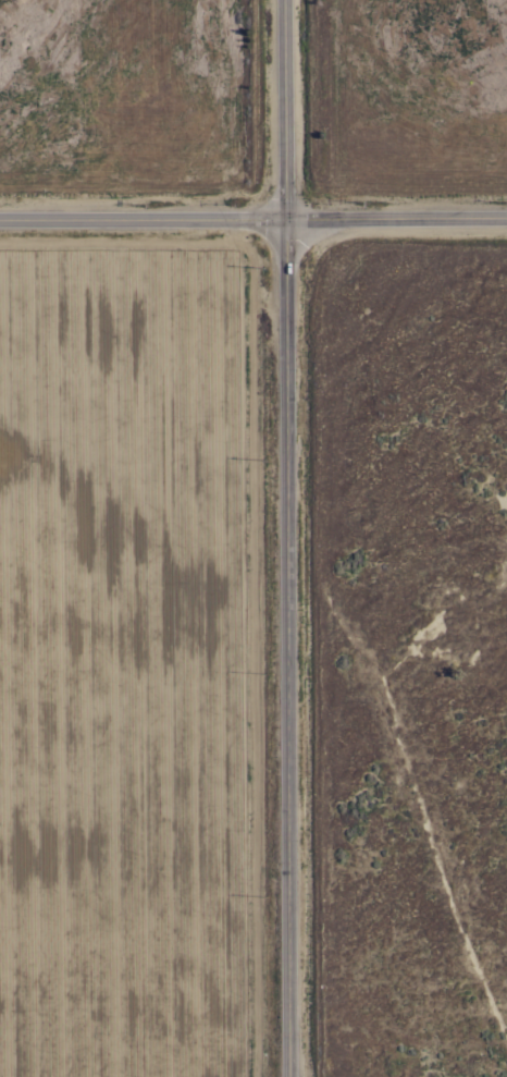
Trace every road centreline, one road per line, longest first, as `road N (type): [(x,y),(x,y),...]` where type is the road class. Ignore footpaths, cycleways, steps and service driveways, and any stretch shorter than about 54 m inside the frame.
road 1 (primary): [(290,1076),(282,0)]
road 2 (tertiary): [(0,224),(506,224)]
road 3 (residential): [(285,592),(506,592)]

